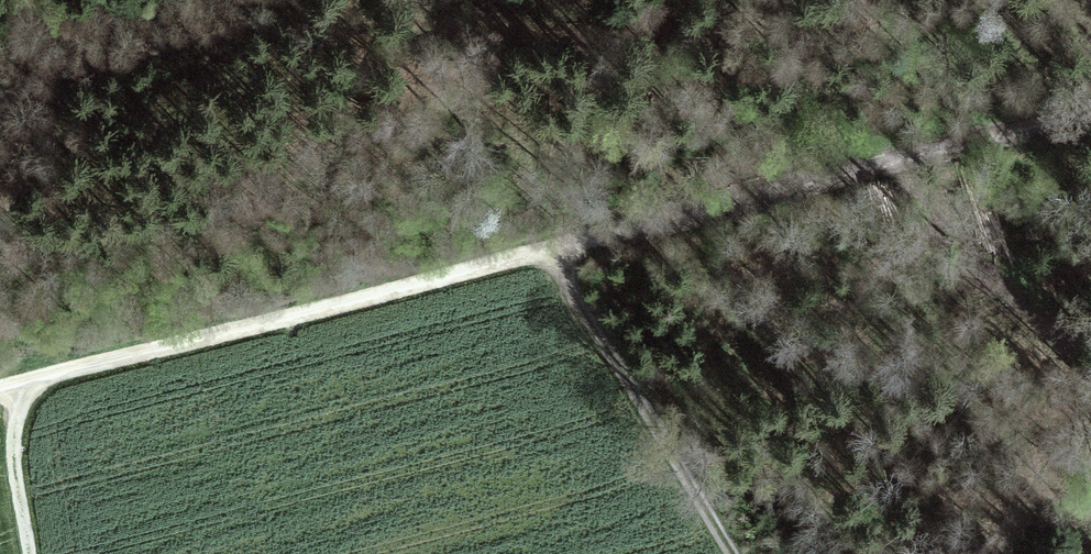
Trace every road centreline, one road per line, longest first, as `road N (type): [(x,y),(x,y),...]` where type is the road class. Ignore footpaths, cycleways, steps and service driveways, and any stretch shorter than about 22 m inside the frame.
road 1 (track): [(548,249),(0,385)]
road 2 (track): [(1090,112),(548,249)]
road 3 (track): [(729,553),(548,249)]
road 4 (track): [(29,553),(14,424),(30,377)]

